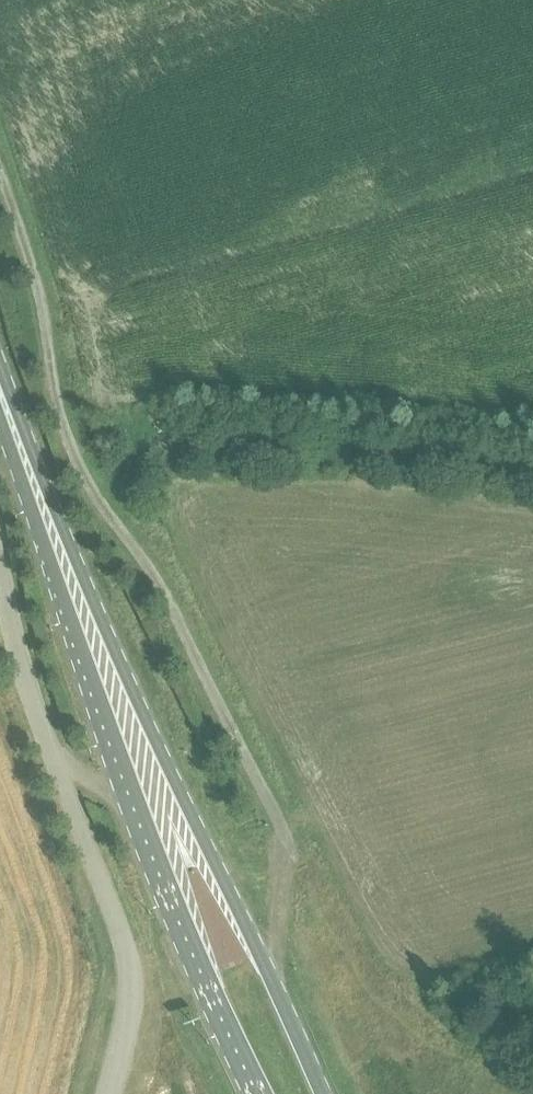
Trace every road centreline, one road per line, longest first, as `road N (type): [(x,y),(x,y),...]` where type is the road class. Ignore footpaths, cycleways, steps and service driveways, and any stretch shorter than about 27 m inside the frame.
road 1 (unclassified): [(269,968),(281,831),(184,626),(87,481),(62,427),(39,301),(0,185)]
road 2 (unclassified): [(109,1093),(133,1001),(130,965),(17,660),(0,565)]
road 3 (primary): [(139,751),(0,390)]
road 4 (primary): [(139,751),(199,964),(262,1093)]
road 5 (primary): [(269,968),(220,871),(139,751)]
road 6 (primary): [(325,1093),(269,968)]

